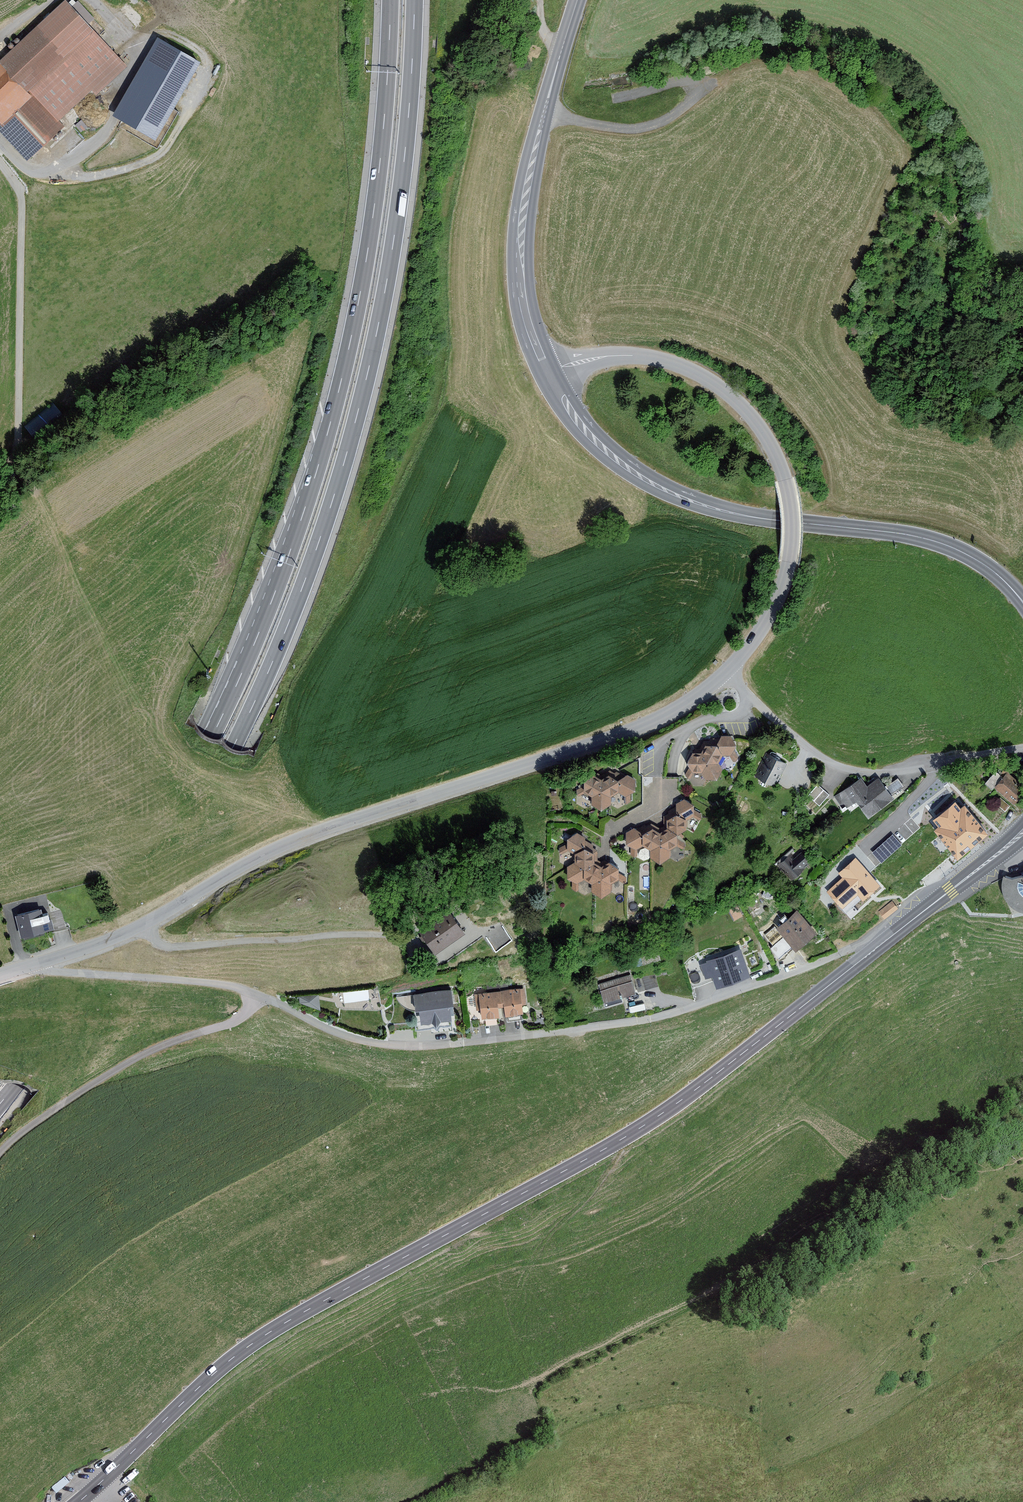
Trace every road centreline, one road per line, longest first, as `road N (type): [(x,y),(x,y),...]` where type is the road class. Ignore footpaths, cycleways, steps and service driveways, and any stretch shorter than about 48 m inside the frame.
road 1 (motorway): [(0,1103),(123,950),(186,850),(308,572),(376,338),(418,0)]
road 2 (motorway): [(393,0),(387,104),(352,333),(285,565),(162,838),(101,936),(0,1065)]
road 3 (primary): [(879,946),(608,1147),(258,1339),(77,1501)]
road 4 (residential): [(33,966),(236,987),(347,1036),(422,1047),(649,1018),(879,946)]
road 5 (unclassified): [(729,678),(660,718),(268,852),(145,924),(33,966)]
road 6 (primary): [(547,371),(589,434),(656,485),(745,516),(943,544),(989,568),(1022,602)]
road 7 (unclassified): [(547,371),(638,355),(676,364),(714,384),(765,432),(787,482),(791,563),(776,607),(729,678)]
road 8 (primary): [(577,0),(522,222),(521,291),(547,371)]
road 9 (track): [(0,159),(22,201),(13,458)]
road 10 (residential): [(749,698),(744,713),(662,741),(661,791),(651,812),(611,826)]
road 11 (residential): [(749,698),(845,769),(939,765)]
road 12 (primary): [(1022,832),(879,946)]

